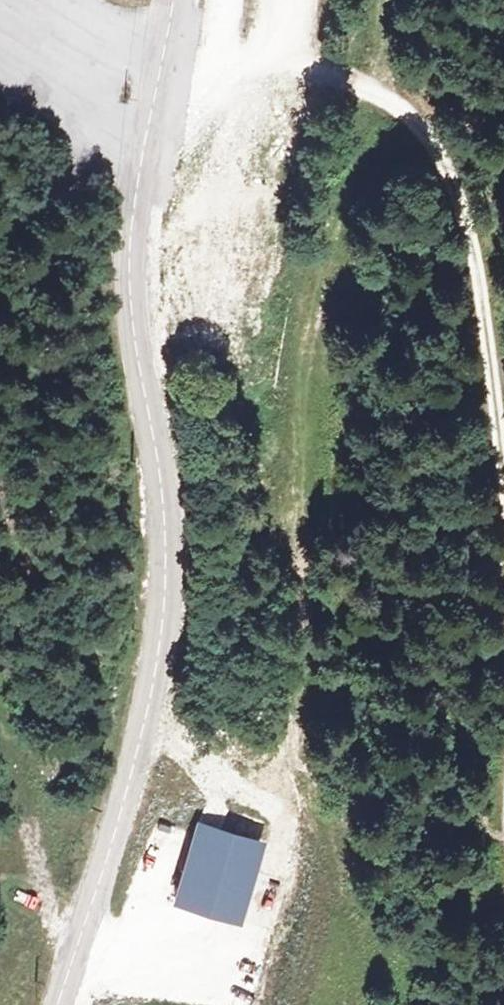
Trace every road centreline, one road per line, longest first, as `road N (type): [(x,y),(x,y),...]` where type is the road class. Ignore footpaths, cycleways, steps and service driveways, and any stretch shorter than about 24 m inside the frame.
road 1 (tertiary): [(62,1004),(131,793),(165,635),(168,528),(132,271),(139,186),(177,0)]
road 2 (track): [(254,38),(337,67),(393,99),(430,143),(461,214),(492,342),(503,660)]

